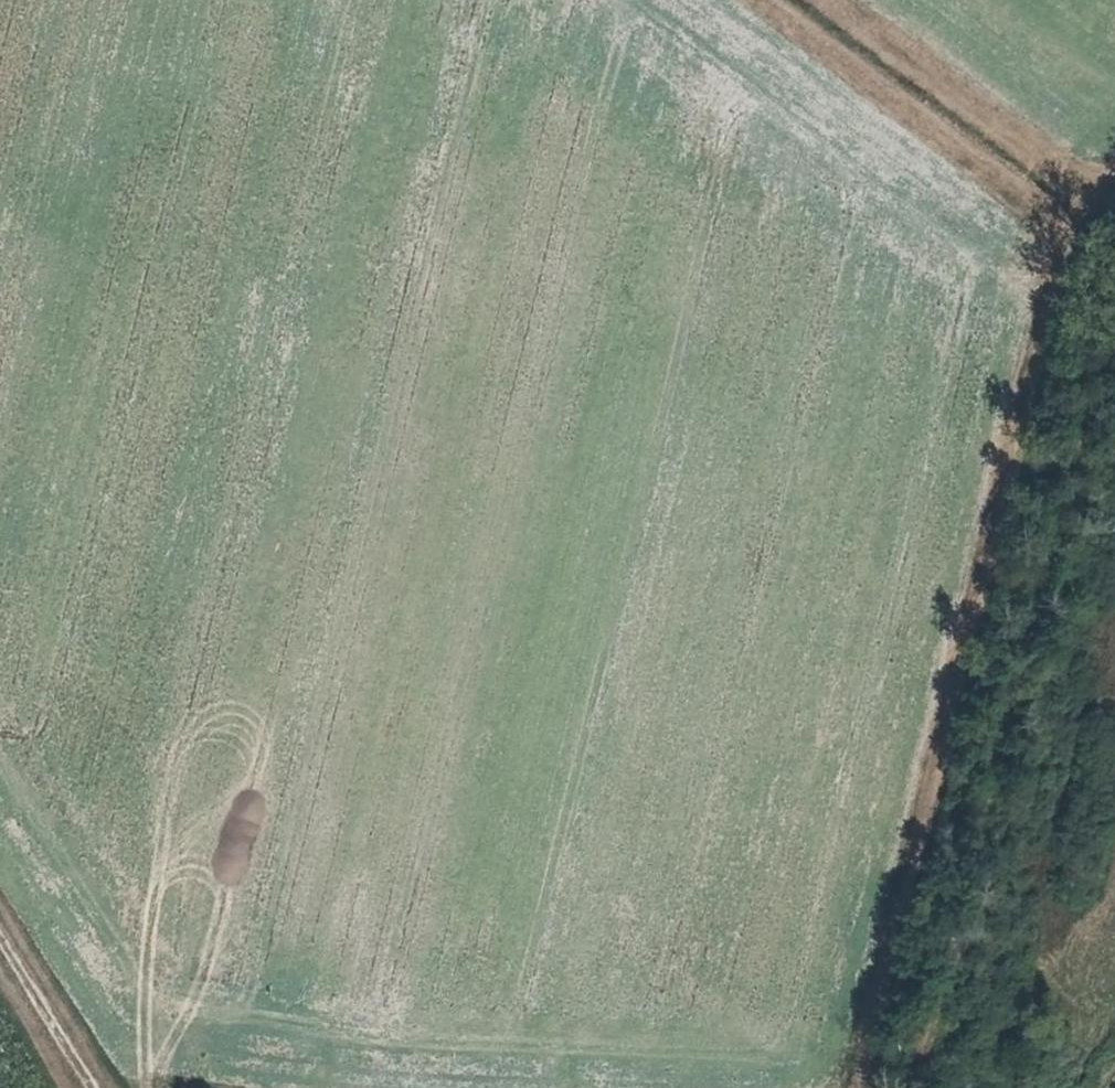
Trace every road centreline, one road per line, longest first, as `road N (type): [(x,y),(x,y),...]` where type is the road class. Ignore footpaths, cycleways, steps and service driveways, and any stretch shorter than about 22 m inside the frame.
road 1 (track): [(0,946),(81,1087)]

